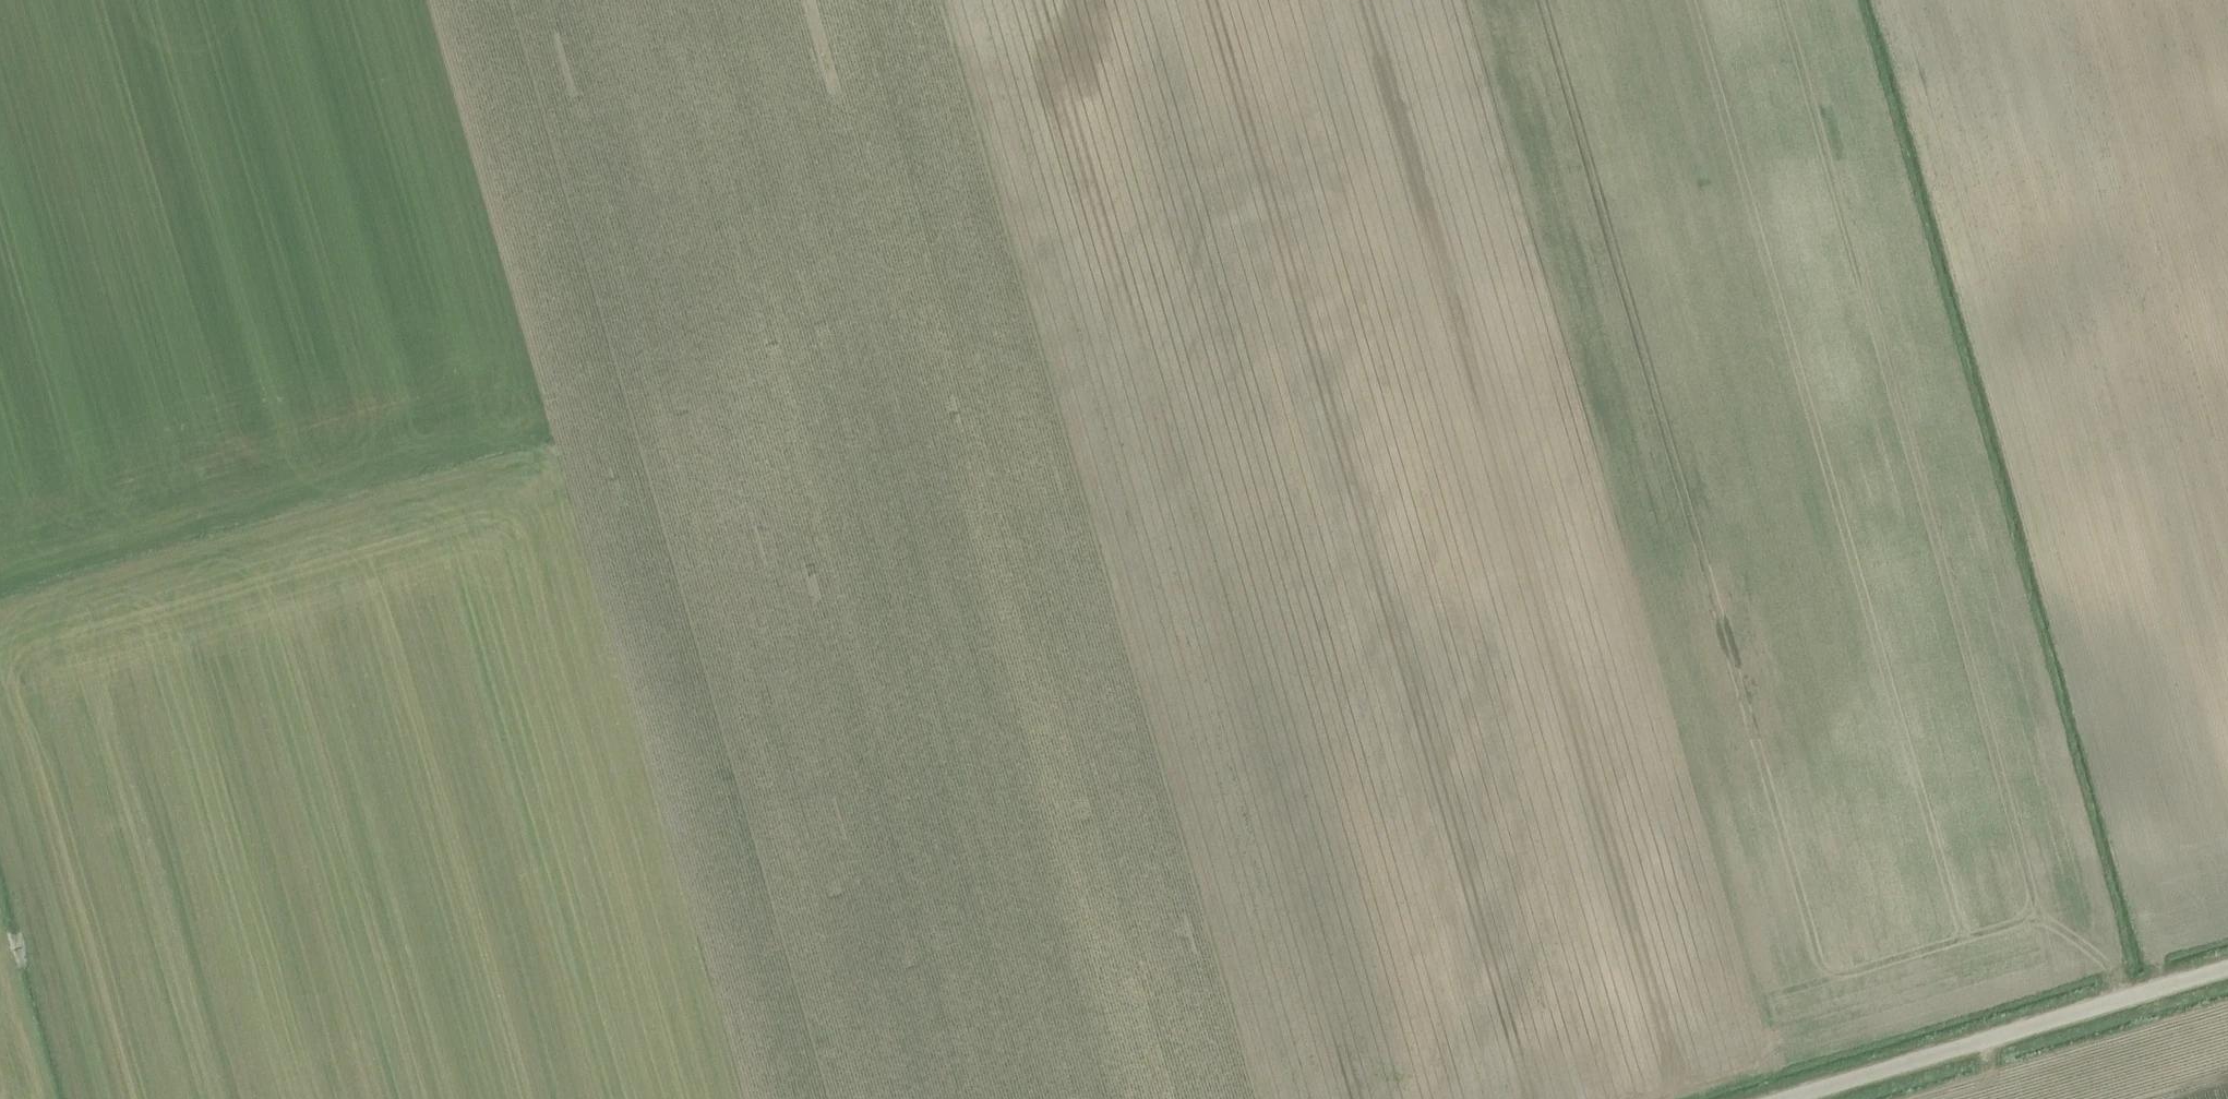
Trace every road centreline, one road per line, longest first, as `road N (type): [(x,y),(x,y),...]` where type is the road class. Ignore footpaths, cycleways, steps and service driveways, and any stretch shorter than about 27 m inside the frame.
road 1 (unclassified): [(1783,1098),(2227,968)]

